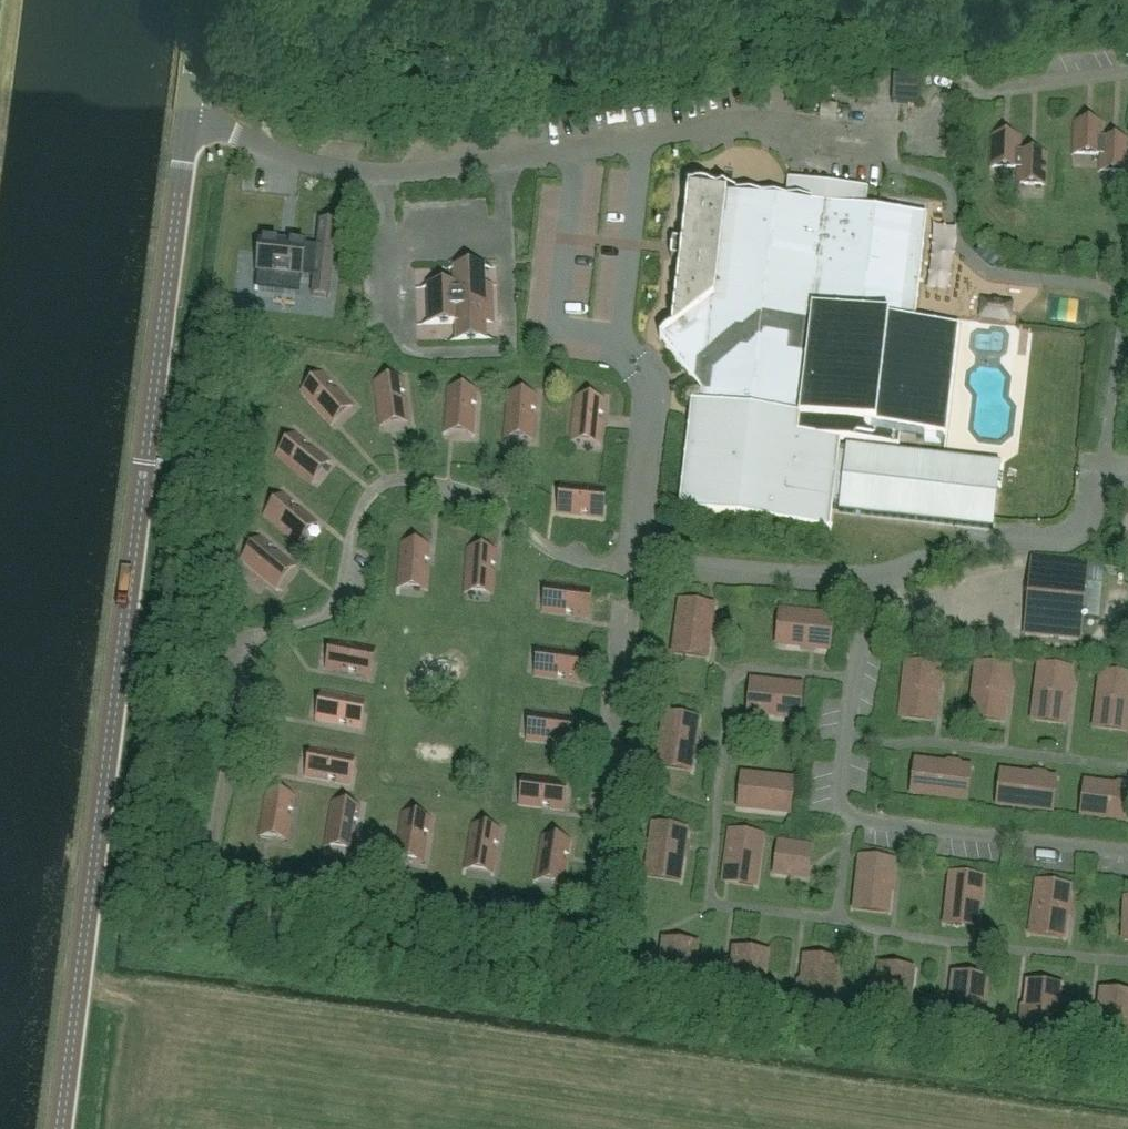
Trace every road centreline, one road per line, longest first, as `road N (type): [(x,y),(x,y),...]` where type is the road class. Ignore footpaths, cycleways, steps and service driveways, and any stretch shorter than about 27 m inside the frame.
road 1 (residential): [(638,570),(603,925),(582,941),(237,887),(223,866),(254,654),(273,636),(335,616),(370,512),(385,492),(457,490),(496,506),(572,562)]
road 2 (tertiary): [(60,1128),(188,121)]
road 3 (residential): [(877,585),(840,790),(851,819),(1127,851)]
road 4 (unclassified): [(579,155),(385,183),(188,121)]
road 5 (residential): [(877,585),(983,543),(1073,535),(1093,513),(1107,468),(1127,470)]
road 6 (residential): [(579,155),(562,337),(625,350)]
road 7 (unclassified): [(891,137),(759,128),(650,140)]
road 8 (residential): [(638,570),(877,585)]
road 9 (residential): [(625,350),(656,392),(638,570)]
road 10 (residential): [(1127,70),(948,98),(909,126)]
road 11 (residential): [(625,350),(650,140)]
road 12 (tertiary): [(188,121),(203,0)]

